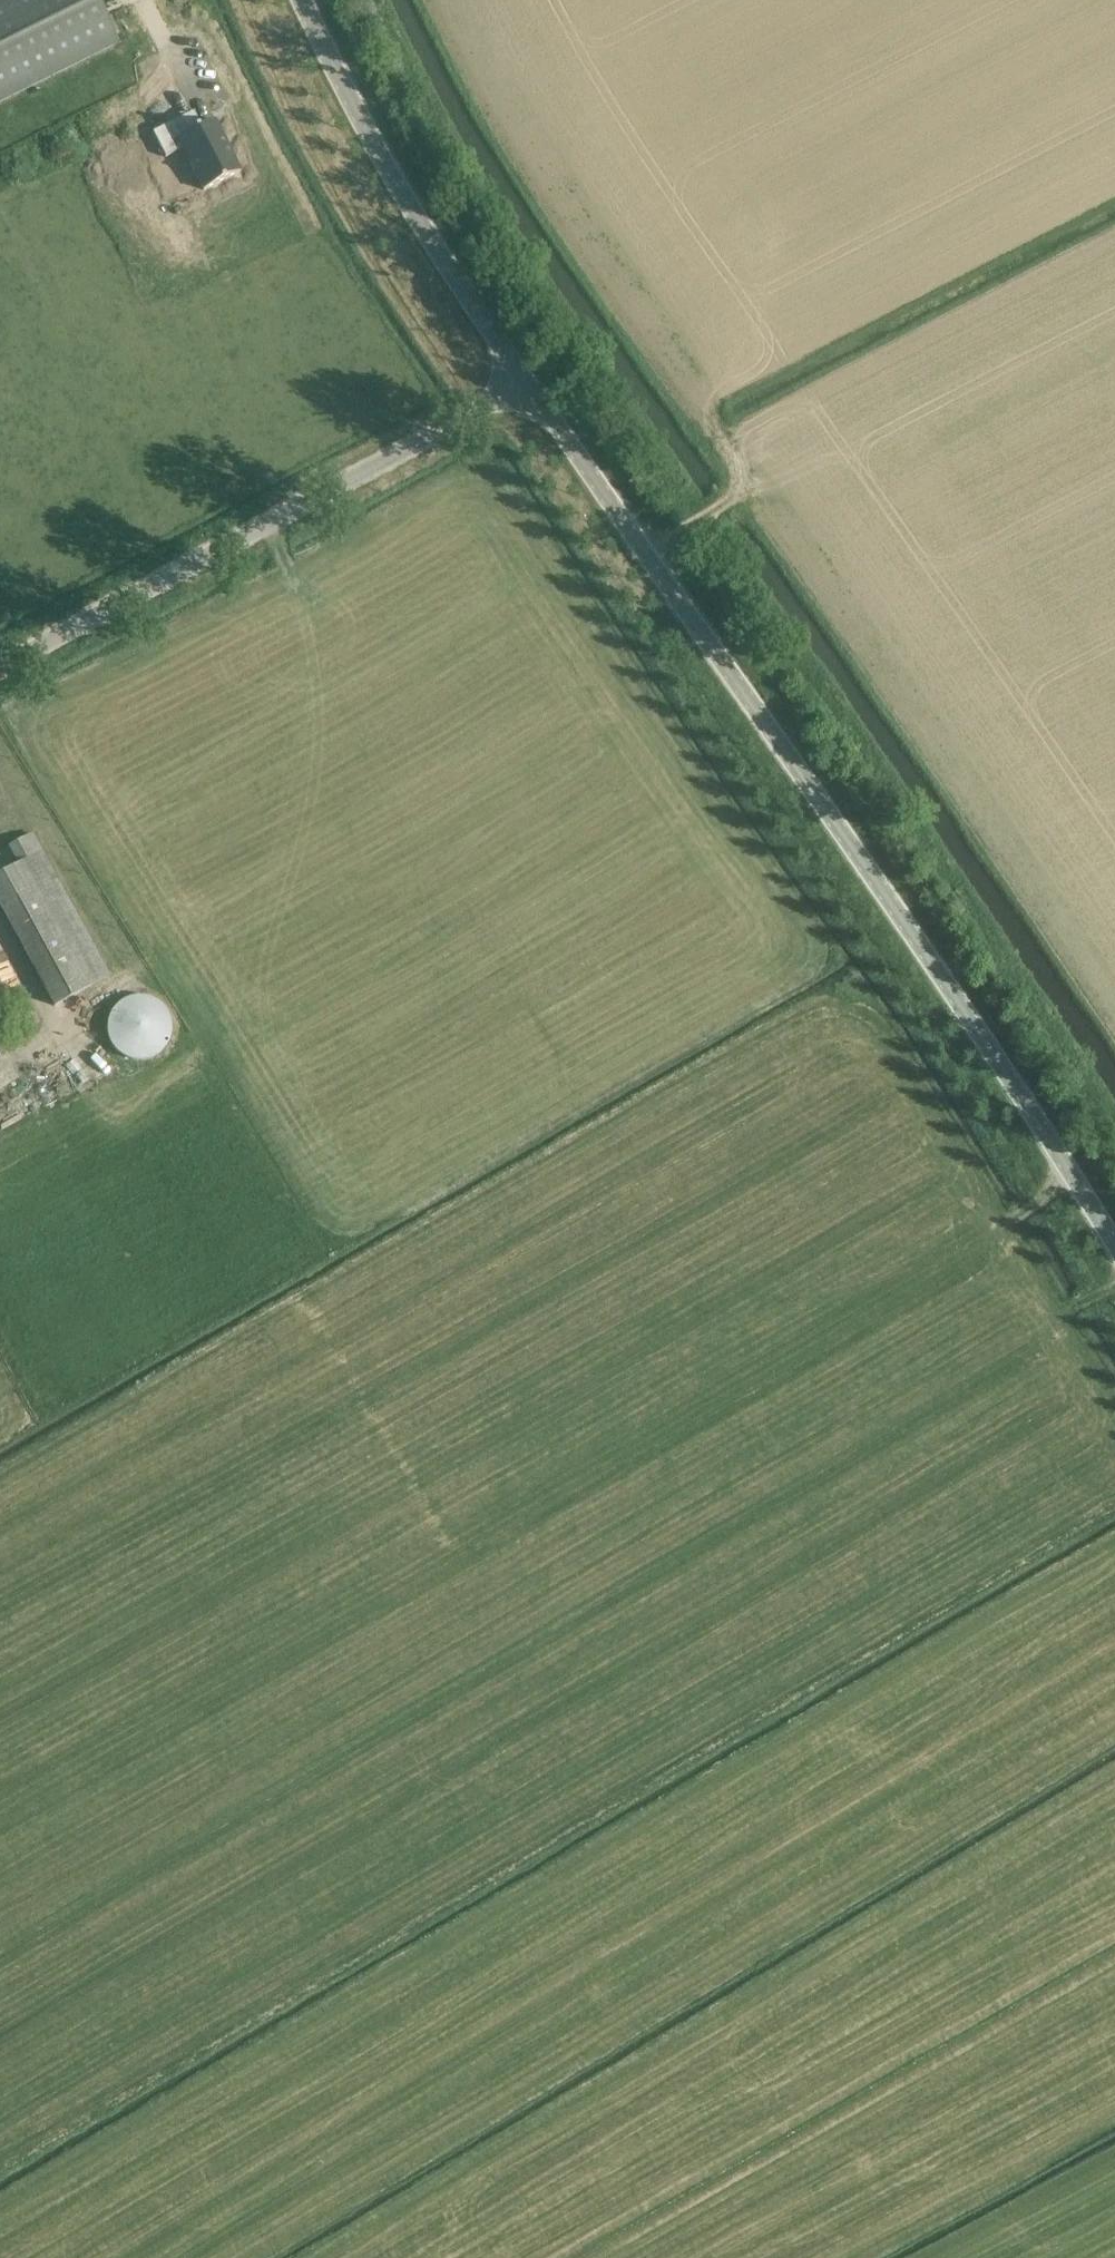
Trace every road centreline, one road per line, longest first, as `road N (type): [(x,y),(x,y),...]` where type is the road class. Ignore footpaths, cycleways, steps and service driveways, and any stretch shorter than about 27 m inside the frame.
road 1 (unclassified): [(1114,1245),(901,917),(528,382)]
road 2 (unclassified): [(0,669),(528,382)]
road 3 (unclassified): [(528,382),(396,181),(303,0)]

